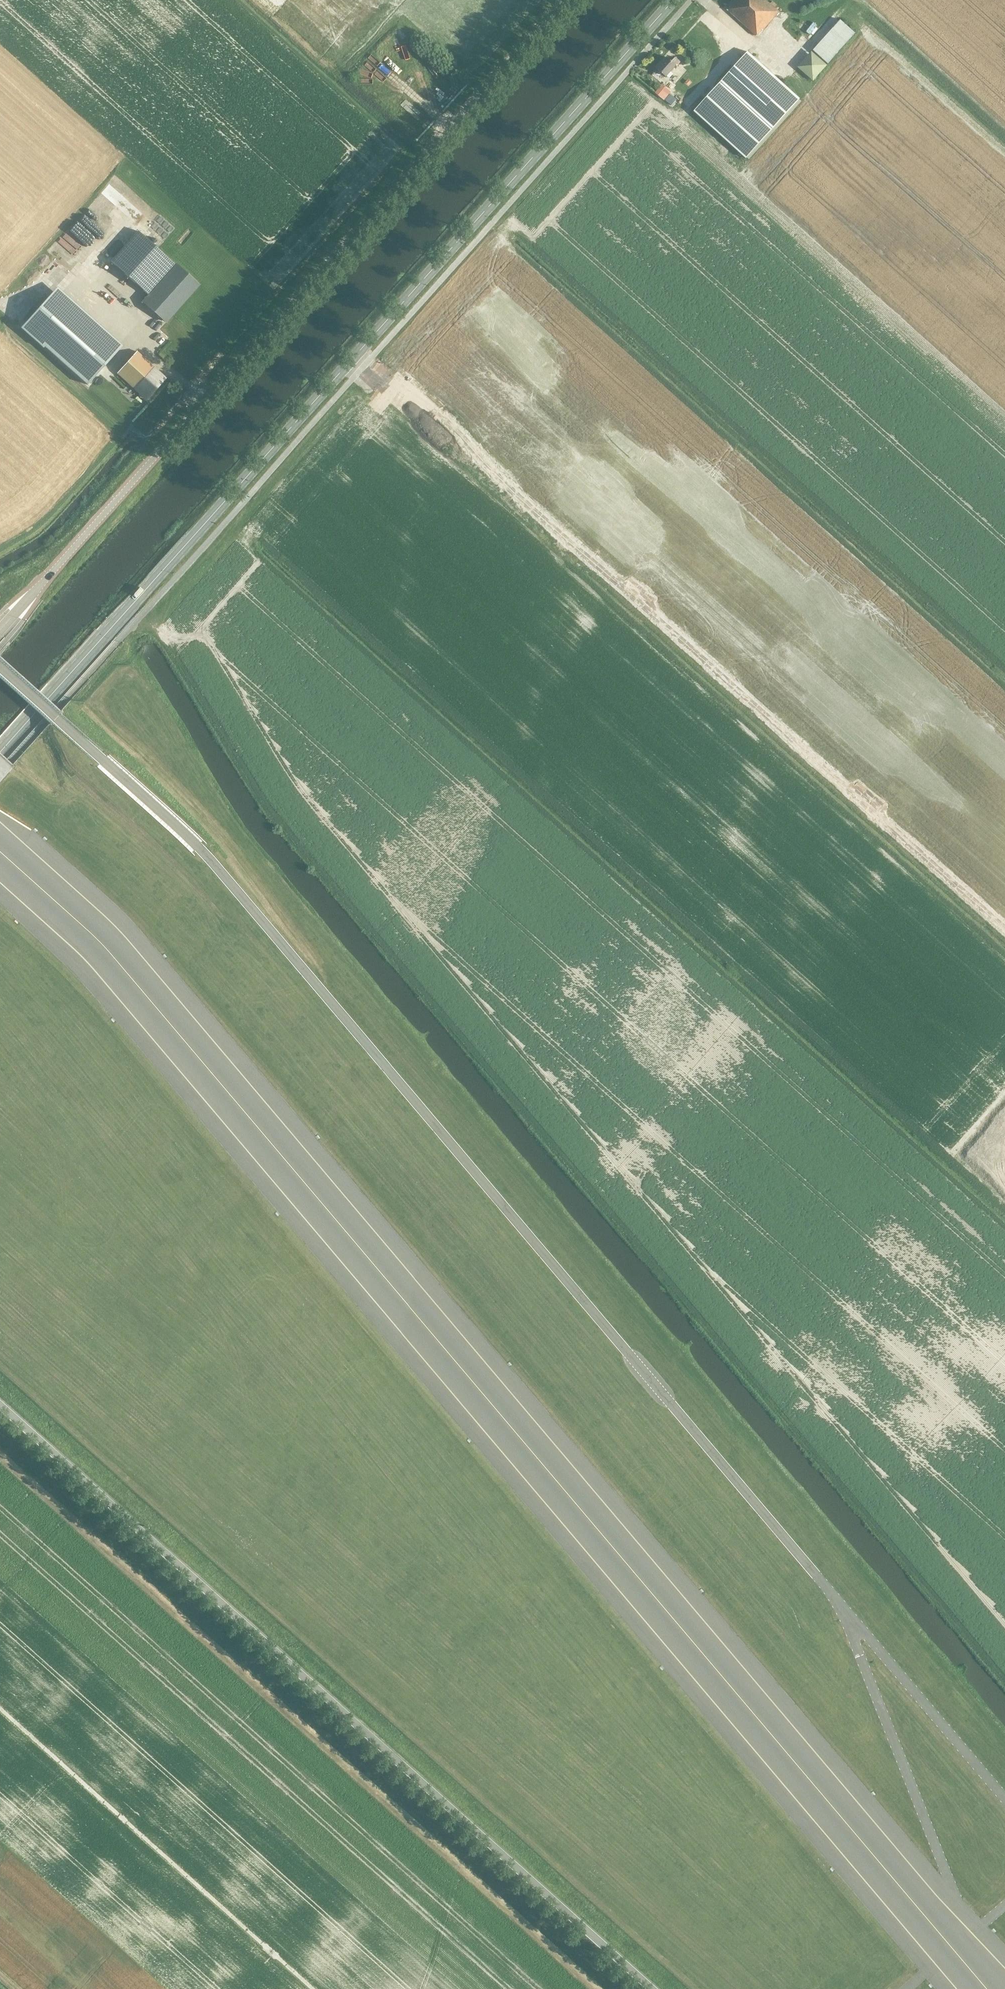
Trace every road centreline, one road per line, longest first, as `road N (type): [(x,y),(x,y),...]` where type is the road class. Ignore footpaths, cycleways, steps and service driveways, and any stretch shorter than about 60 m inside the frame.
road 1 (secondary): [(0,751),(675,0)]
road 2 (unclassified): [(652,1988),(0,1404)]
road 3 (tertiary): [(0,631),(566,0)]

